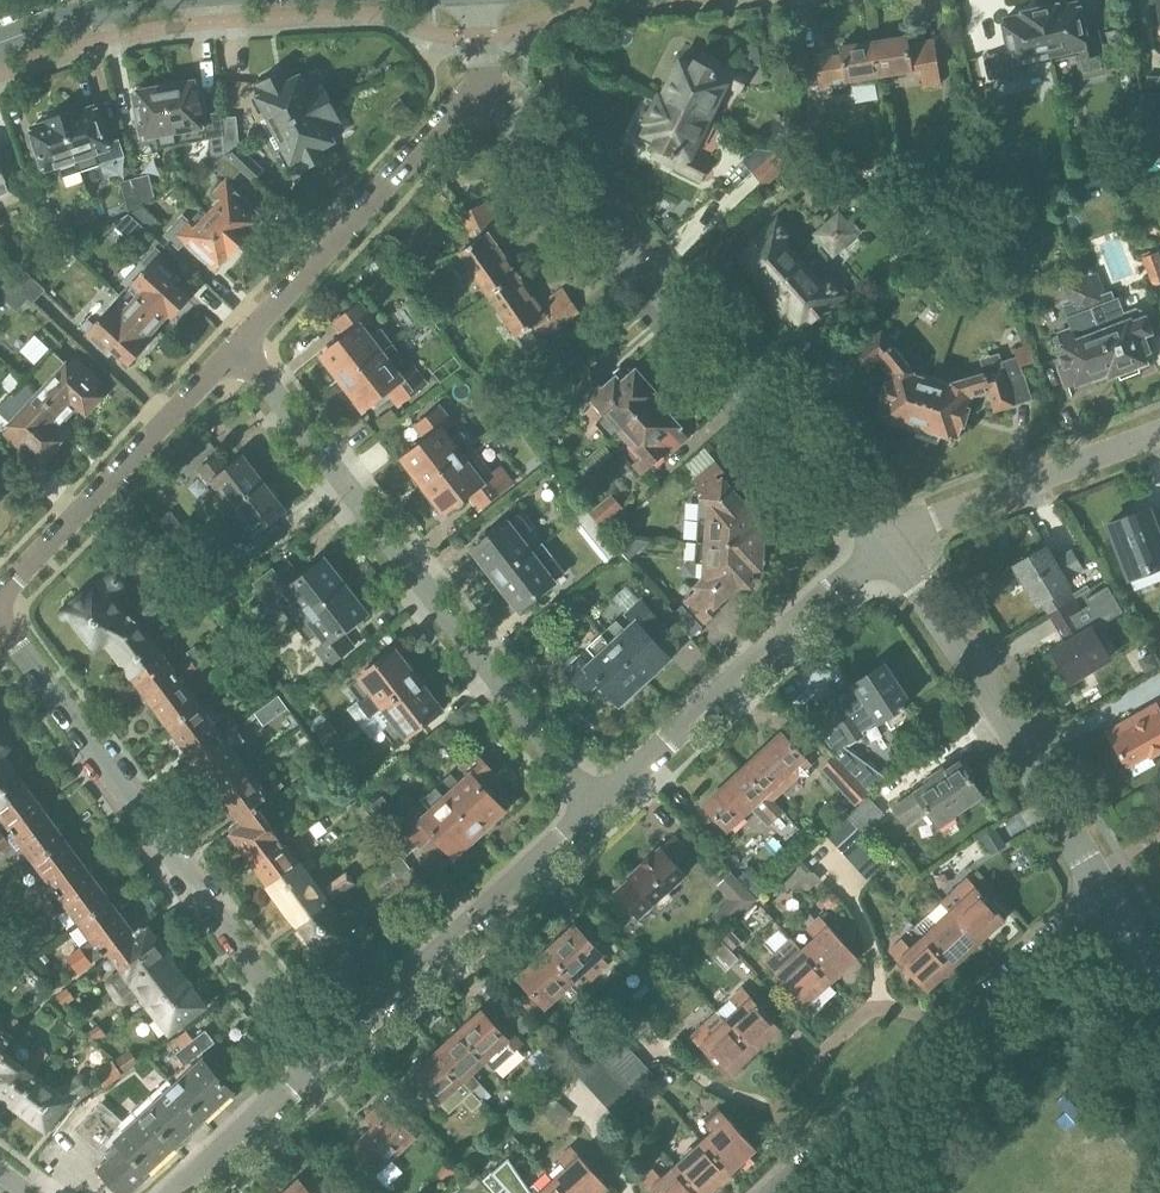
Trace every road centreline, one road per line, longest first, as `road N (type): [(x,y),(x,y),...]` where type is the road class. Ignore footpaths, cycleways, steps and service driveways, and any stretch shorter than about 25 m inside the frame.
road 1 (residential): [(889,549),(481,82)]
road 2 (residential): [(600,806),(243,349)]
road 3 (residential): [(325,1059),(0,621)]
road 4 (residential): [(773,1192),(1103,893)]
road 5 (residential): [(1103,893),(971,659),(889,549)]
road 6 (residential): [(600,806),(830,592),(889,549)]
road 7 (residential): [(325,1059),(600,806)]
road 8 (residential): [(243,349),(481,82)]
road 9 (residential): [(0,590),(243,349)]
road 10 (residential): [(889,549),(938,517),(1159,432)]
road 11 (residential): [(181,1192),(325,1059)]
road 12 (secondary): [(0,47),(167,0)]

